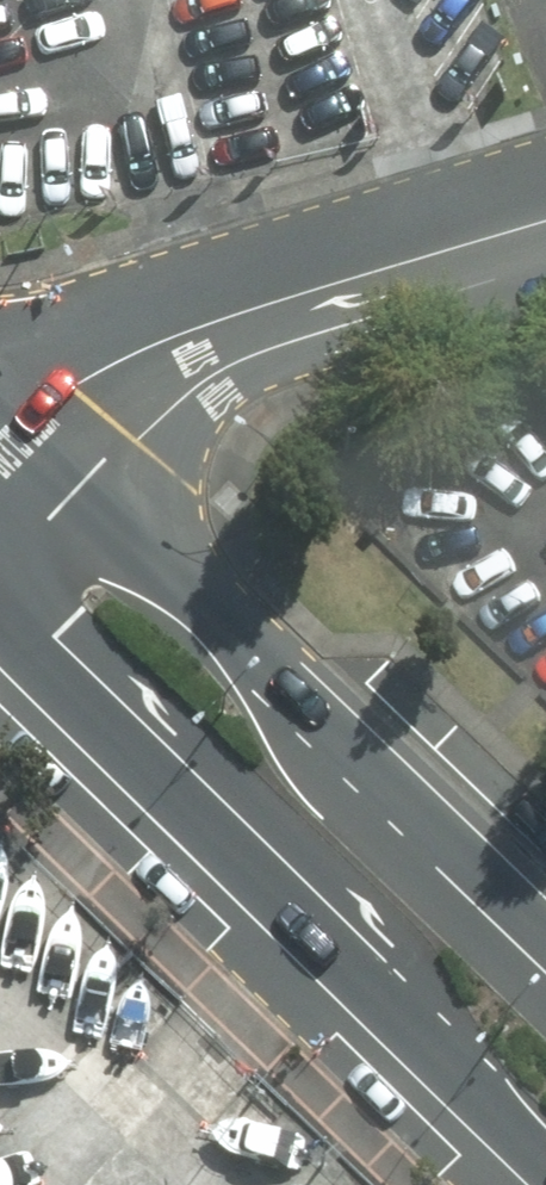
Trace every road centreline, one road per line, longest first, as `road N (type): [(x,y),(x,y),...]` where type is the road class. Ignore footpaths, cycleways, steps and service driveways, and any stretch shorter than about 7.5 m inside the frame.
road 1 (primary): [(545,1143),(0,595)]
road 2 (primary): [(31,420),(545,942)]
road 3 (tertiary): [(545,218),(192,328),(144,347),(31,420)]

